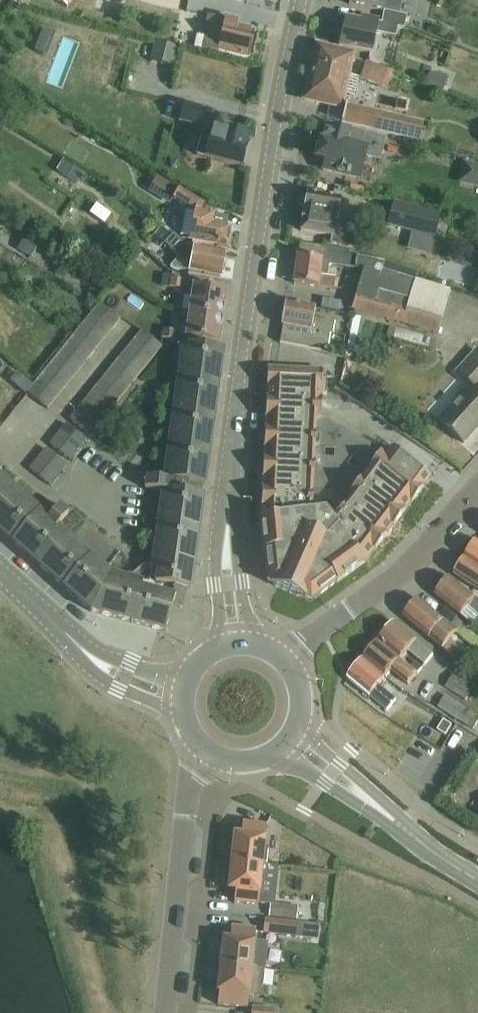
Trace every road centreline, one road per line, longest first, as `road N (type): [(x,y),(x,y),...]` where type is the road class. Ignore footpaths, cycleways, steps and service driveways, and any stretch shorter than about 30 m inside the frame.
road 1 (tertiary): [(233,650),(234,426),(275,128),(303,0)]
road 2 (residential): [(163,1012),(189,790),(208,751)]
road 3 (residential): [(281,665),(415,561),(477,490)]
road 4 (secondary): [(477,883),(289,736)]
road 5 (secondary): [(186,698),(82,650),(0,572)]

